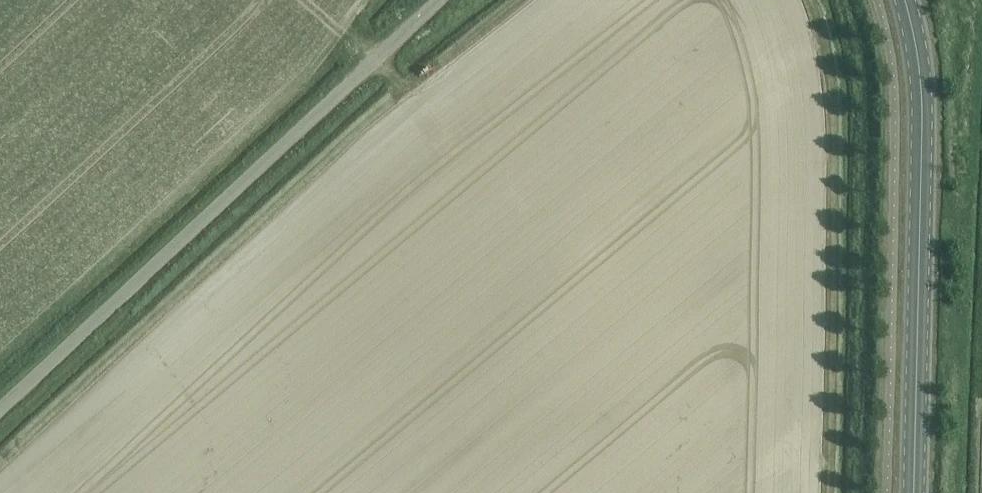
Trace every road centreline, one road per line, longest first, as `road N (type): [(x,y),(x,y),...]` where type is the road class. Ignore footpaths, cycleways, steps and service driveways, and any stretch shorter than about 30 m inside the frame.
road 1 (unclassified): [(0,417),(439,0)]
road 2 (secondary): [(909,492),(920,83),(902,0)]

